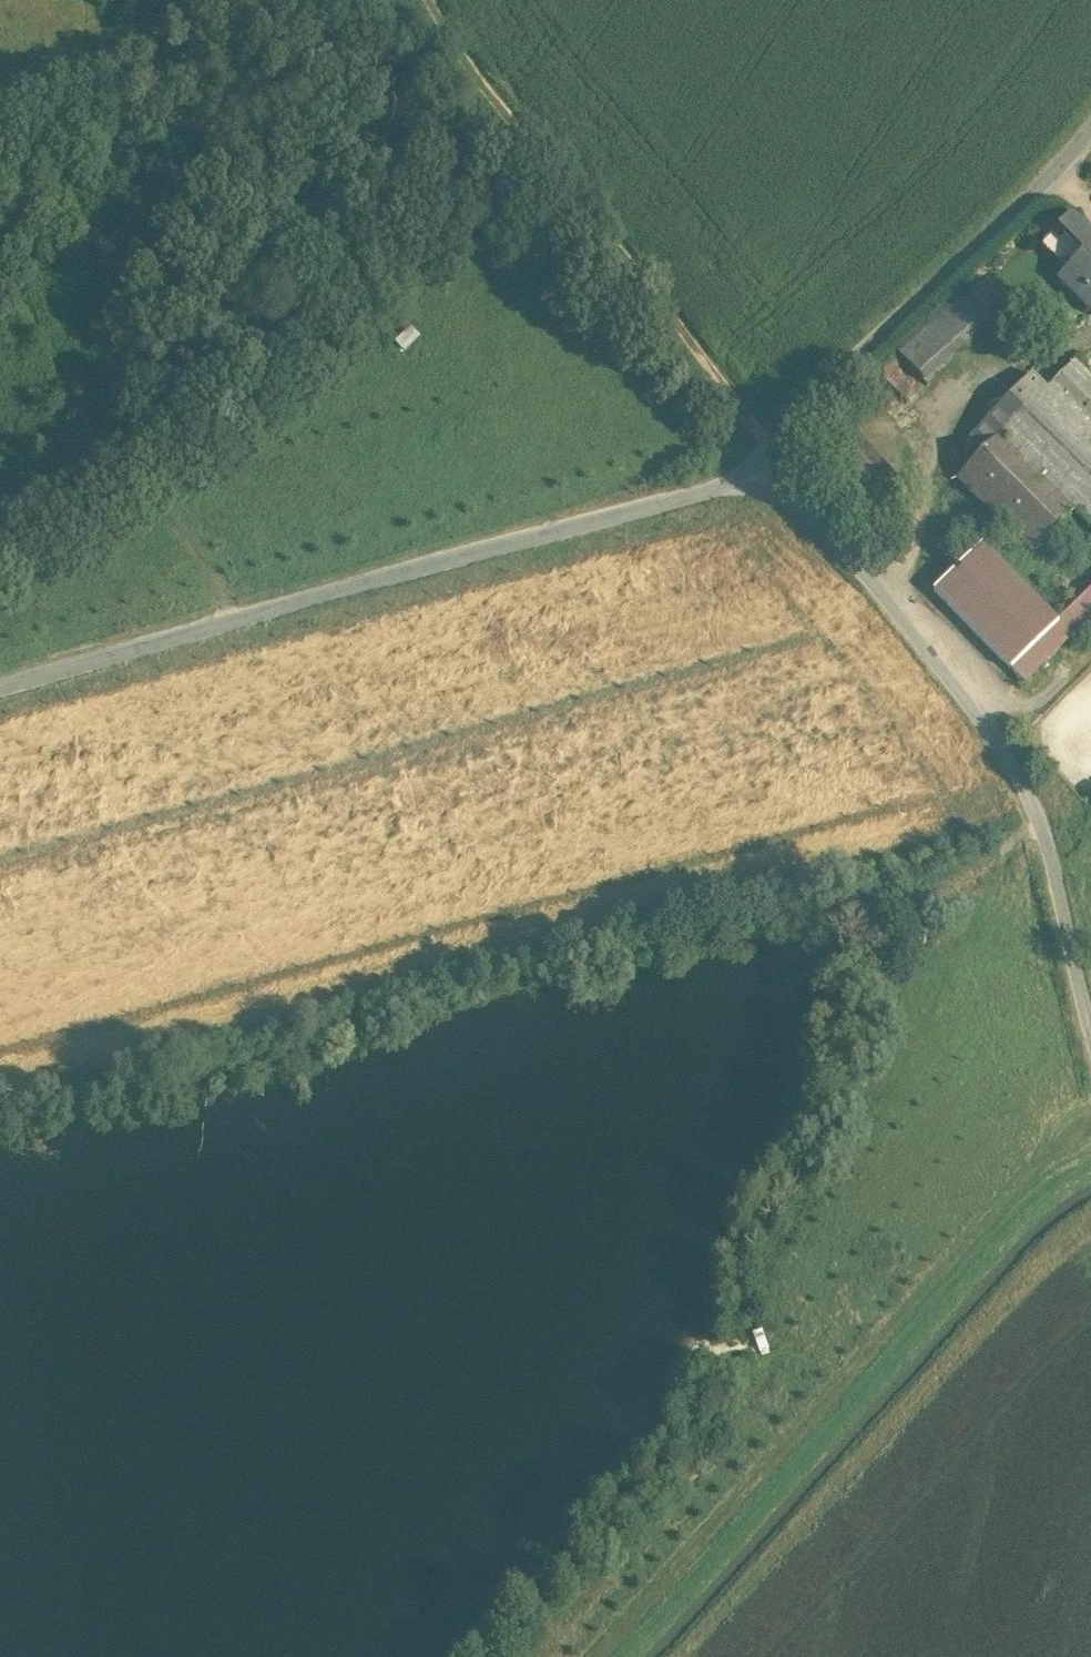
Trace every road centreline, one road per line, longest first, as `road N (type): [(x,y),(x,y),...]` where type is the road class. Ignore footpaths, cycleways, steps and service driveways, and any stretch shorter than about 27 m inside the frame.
road 1 (unclassified): [(759,461),(713,491),(0,684)]
road 2 (unclassified): [(1090,1032),(1038,820),(985,727),(759,461)]
road 3 (track): [(759,461),(751,418),(482,88),(429,0)]
road 4 (unclassified): [(1090,131),(759,461)]
road 5 (track): [(482,88),(434,119),(214,48),(147,53)]
road 6 (track): [(1038,820),(912,924)]

